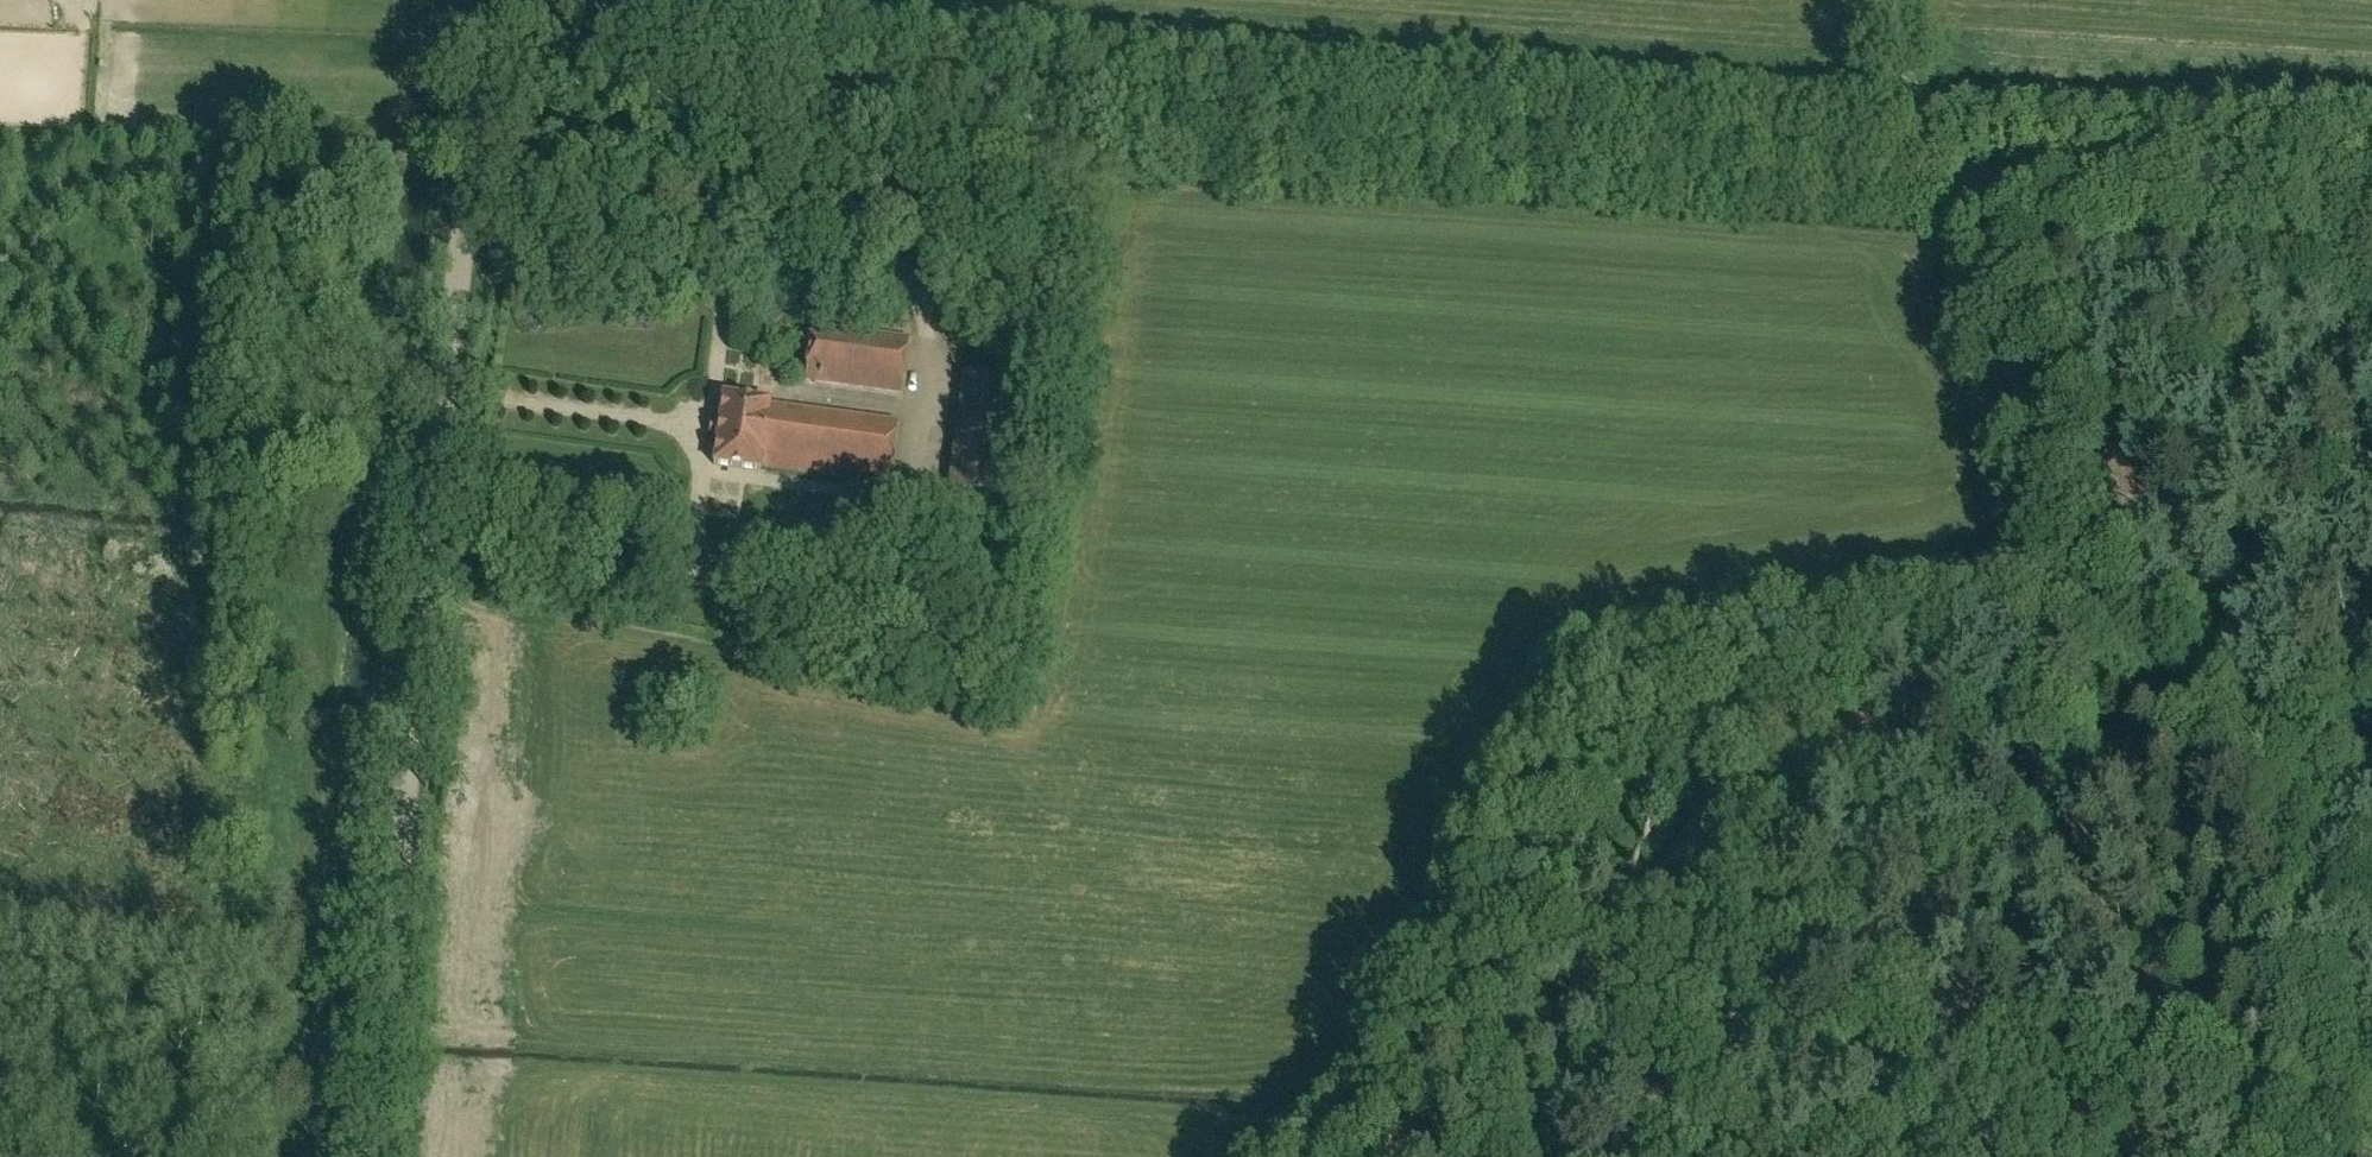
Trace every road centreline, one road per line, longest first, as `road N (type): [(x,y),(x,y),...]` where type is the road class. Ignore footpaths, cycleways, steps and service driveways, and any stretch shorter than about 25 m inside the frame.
road 1 (track): [(492,78),(1933,170)]
road 2 (unclassified): [(382,1156),(432,538),(504,0)]
road 3 (track): [(1933,170),(2277,1156)]
road 4 (track): [(1933,170),(2371,199)]
road 5 (track): [(1883,0),(1933,170)]

